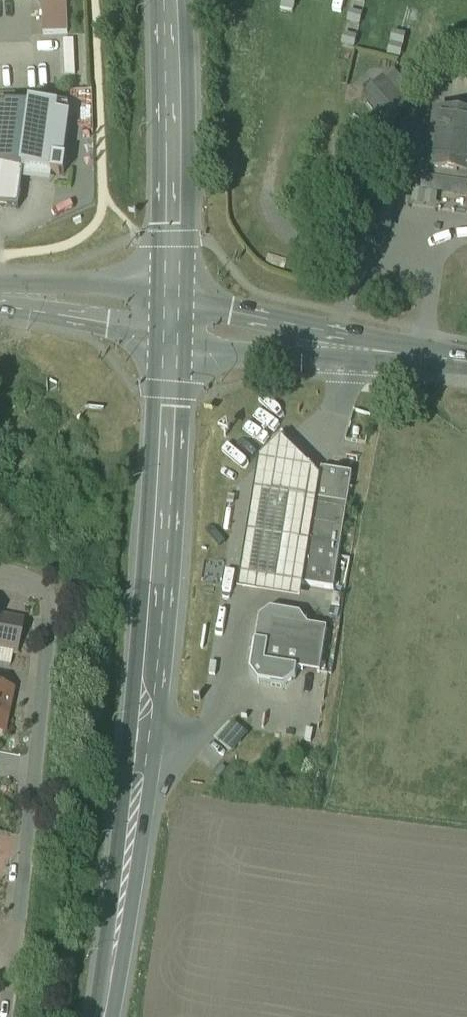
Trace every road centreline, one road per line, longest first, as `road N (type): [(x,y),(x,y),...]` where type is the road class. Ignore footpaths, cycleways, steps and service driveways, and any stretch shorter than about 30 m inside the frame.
road 1 (primary): [(101,1016),(156,631),(178,313)]
road 2 (residential): [(0,573),(32,583),(49,619),(12,959)]
road 3 (primary): [(178,313),(174,0)]
road 4 (secondary): [(178,313),(466,361)]
road 5 (tertiary): [(0,298),(178,313)]

